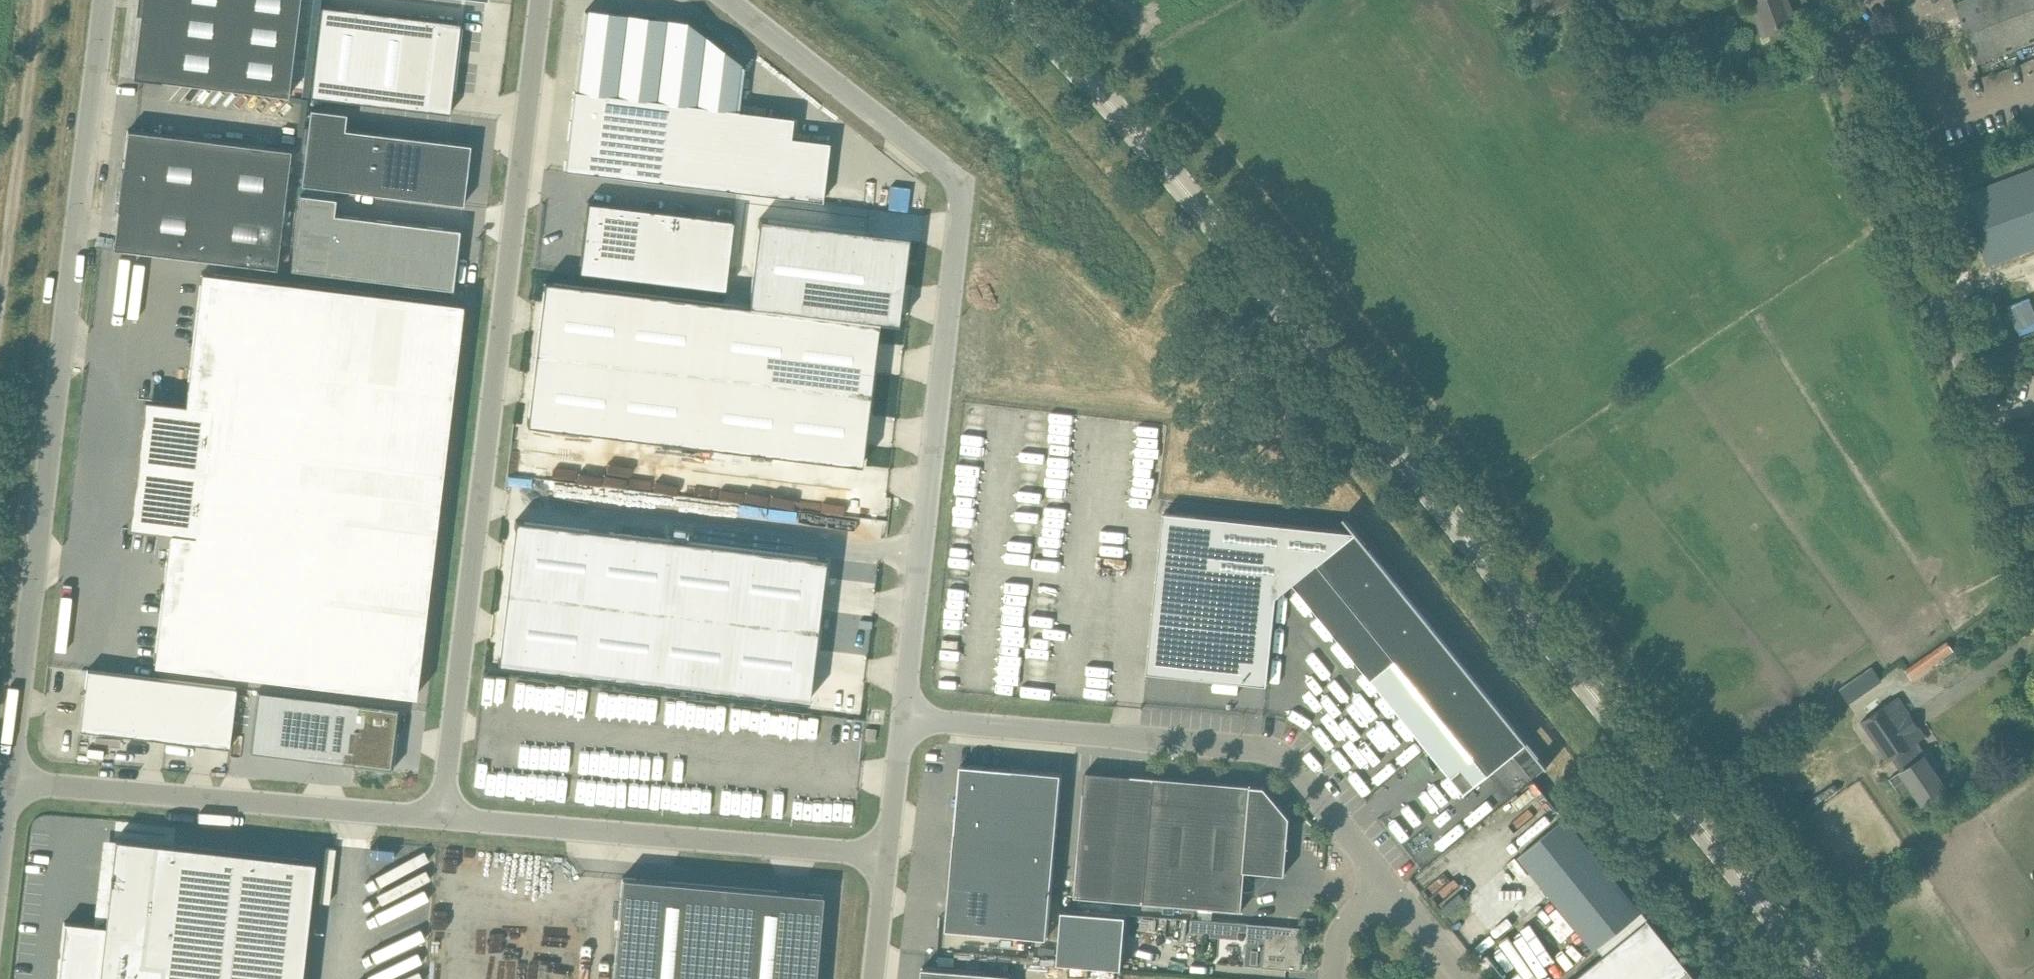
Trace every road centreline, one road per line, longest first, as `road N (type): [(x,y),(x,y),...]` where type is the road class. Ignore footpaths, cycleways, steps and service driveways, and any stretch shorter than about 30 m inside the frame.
road 1 (primary): [(1826,978),(1188,193),(1008,0)]
road 2 (unclassified): [(730,0),(960,181),(902,718)]
road 3 (unclassified): [(441,820),(540,0)]
road 4 (unclassified): [(7,785),(104,0)]
road 5 (unclassified): [(2033,556),(1826,0)]
road 6 (unclassified): [(1389,886),(1296,762),(1272,750),(902,718)]
road 7 (unclassified): [(441,820),(888,856)]
road 8 (unclassified): [(7,785),(441,820)]
road 9 (track): [(37,0),(0,292)]
road 10 (unclassified): [(902,718),(888,856)]
road 11 (unclassified): [(888,856),(874,978)]

